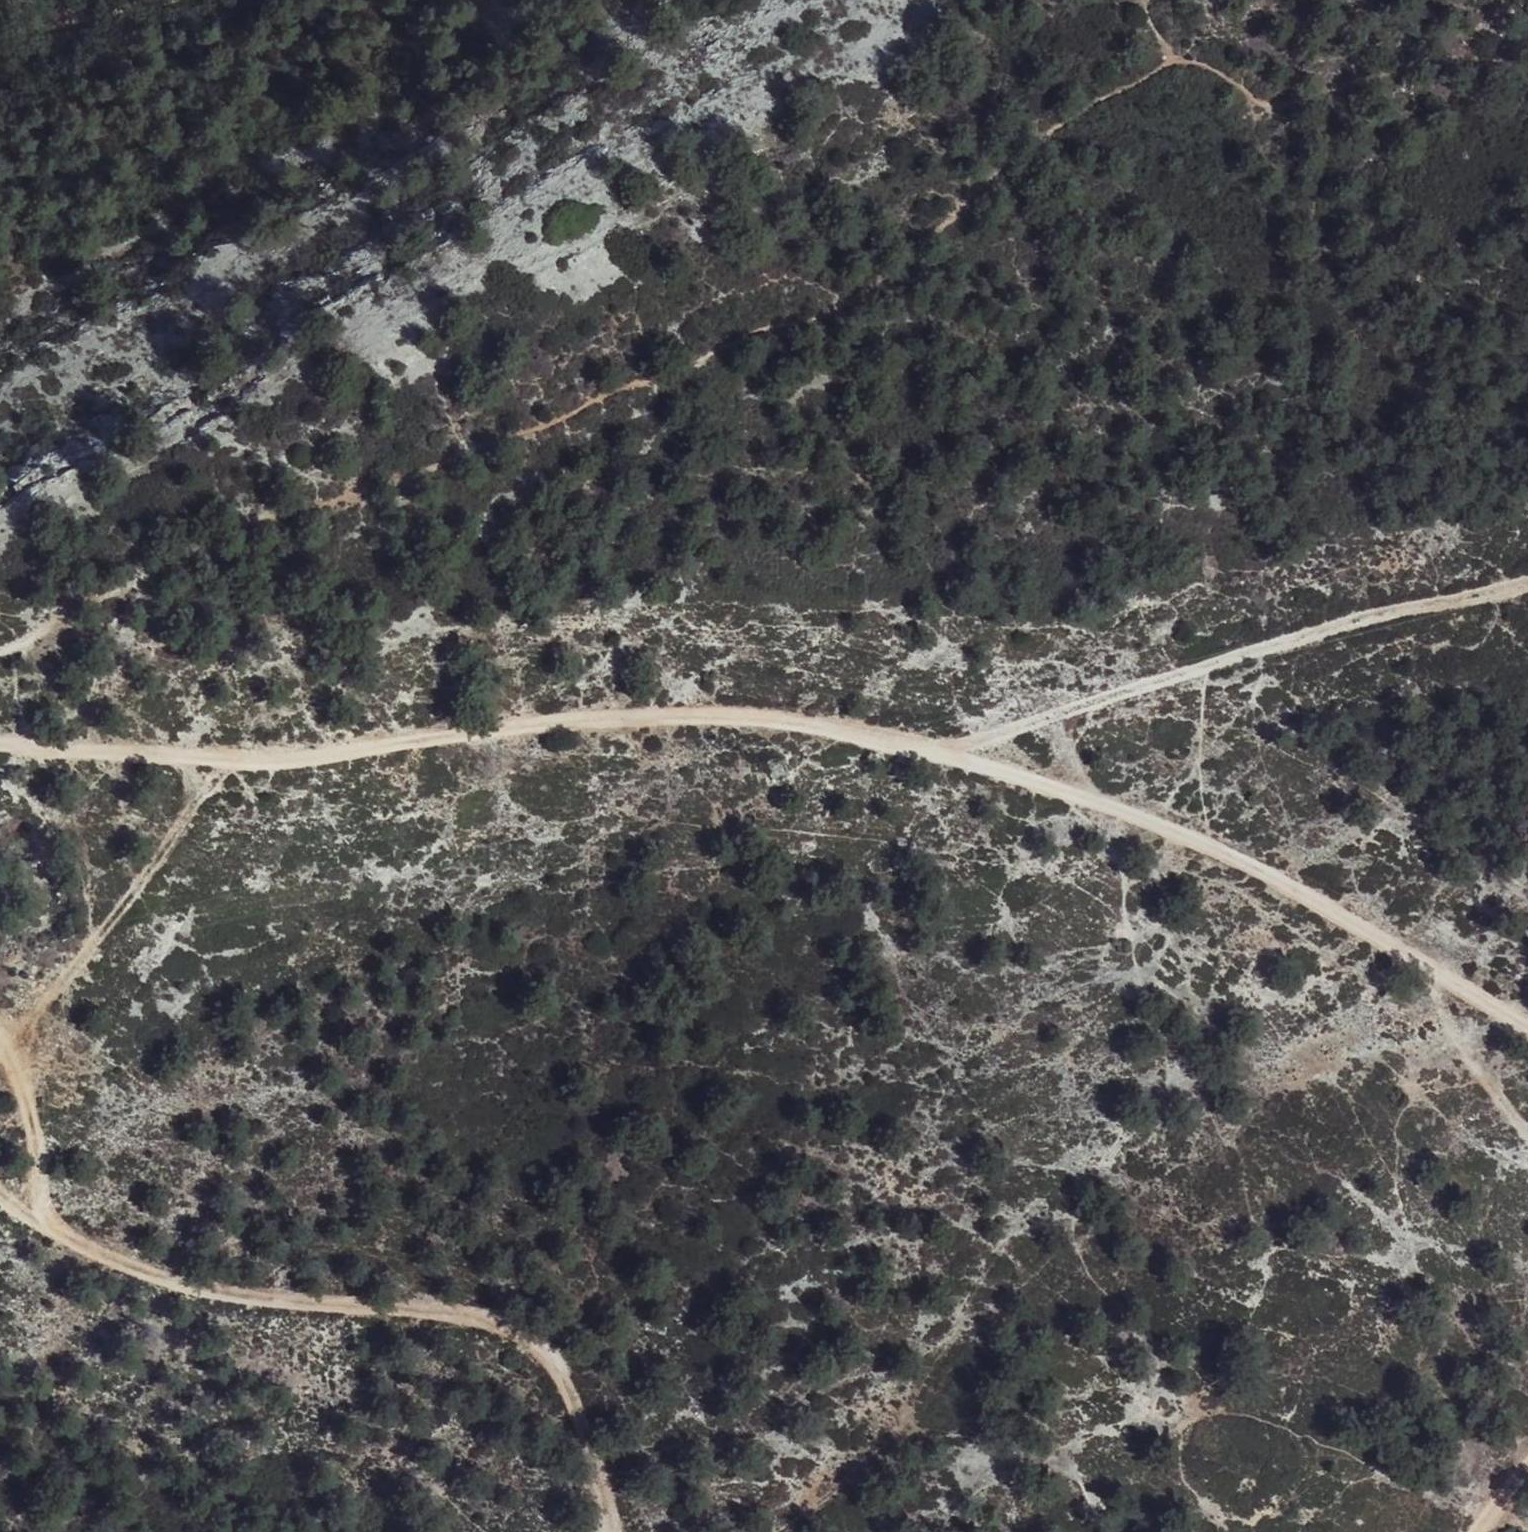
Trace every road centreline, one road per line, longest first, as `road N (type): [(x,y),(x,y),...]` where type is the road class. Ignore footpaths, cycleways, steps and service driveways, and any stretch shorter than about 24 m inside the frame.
road 1 (track): [(1527,1032),(1438,969),(1276,877),(1130,816),(855,732),(736,714),(540,720),(332,755),(0,739)]
road 2 (track): [(0,1182),(48,1232),(176,1296),(422,1308),(533,1340),(571,1372),(624,1531)]
road 3 (track): [(958,761),(1036,719),(1527,590)]

